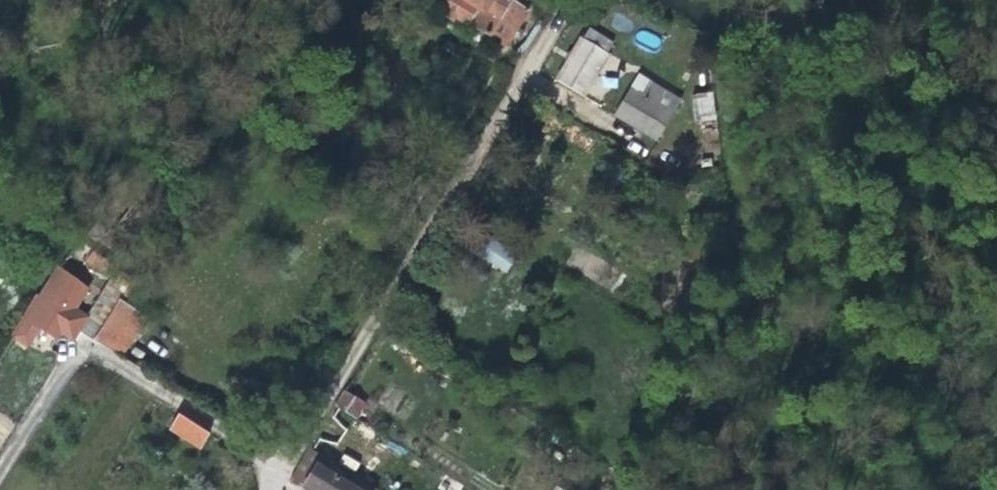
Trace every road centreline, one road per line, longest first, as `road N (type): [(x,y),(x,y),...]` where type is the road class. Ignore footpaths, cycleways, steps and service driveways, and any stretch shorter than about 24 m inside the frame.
road 1 (residential): [(523,65),(277,459)]
road 2 (residential): [(277,459),(98,351),(73,359),(0,471)]

